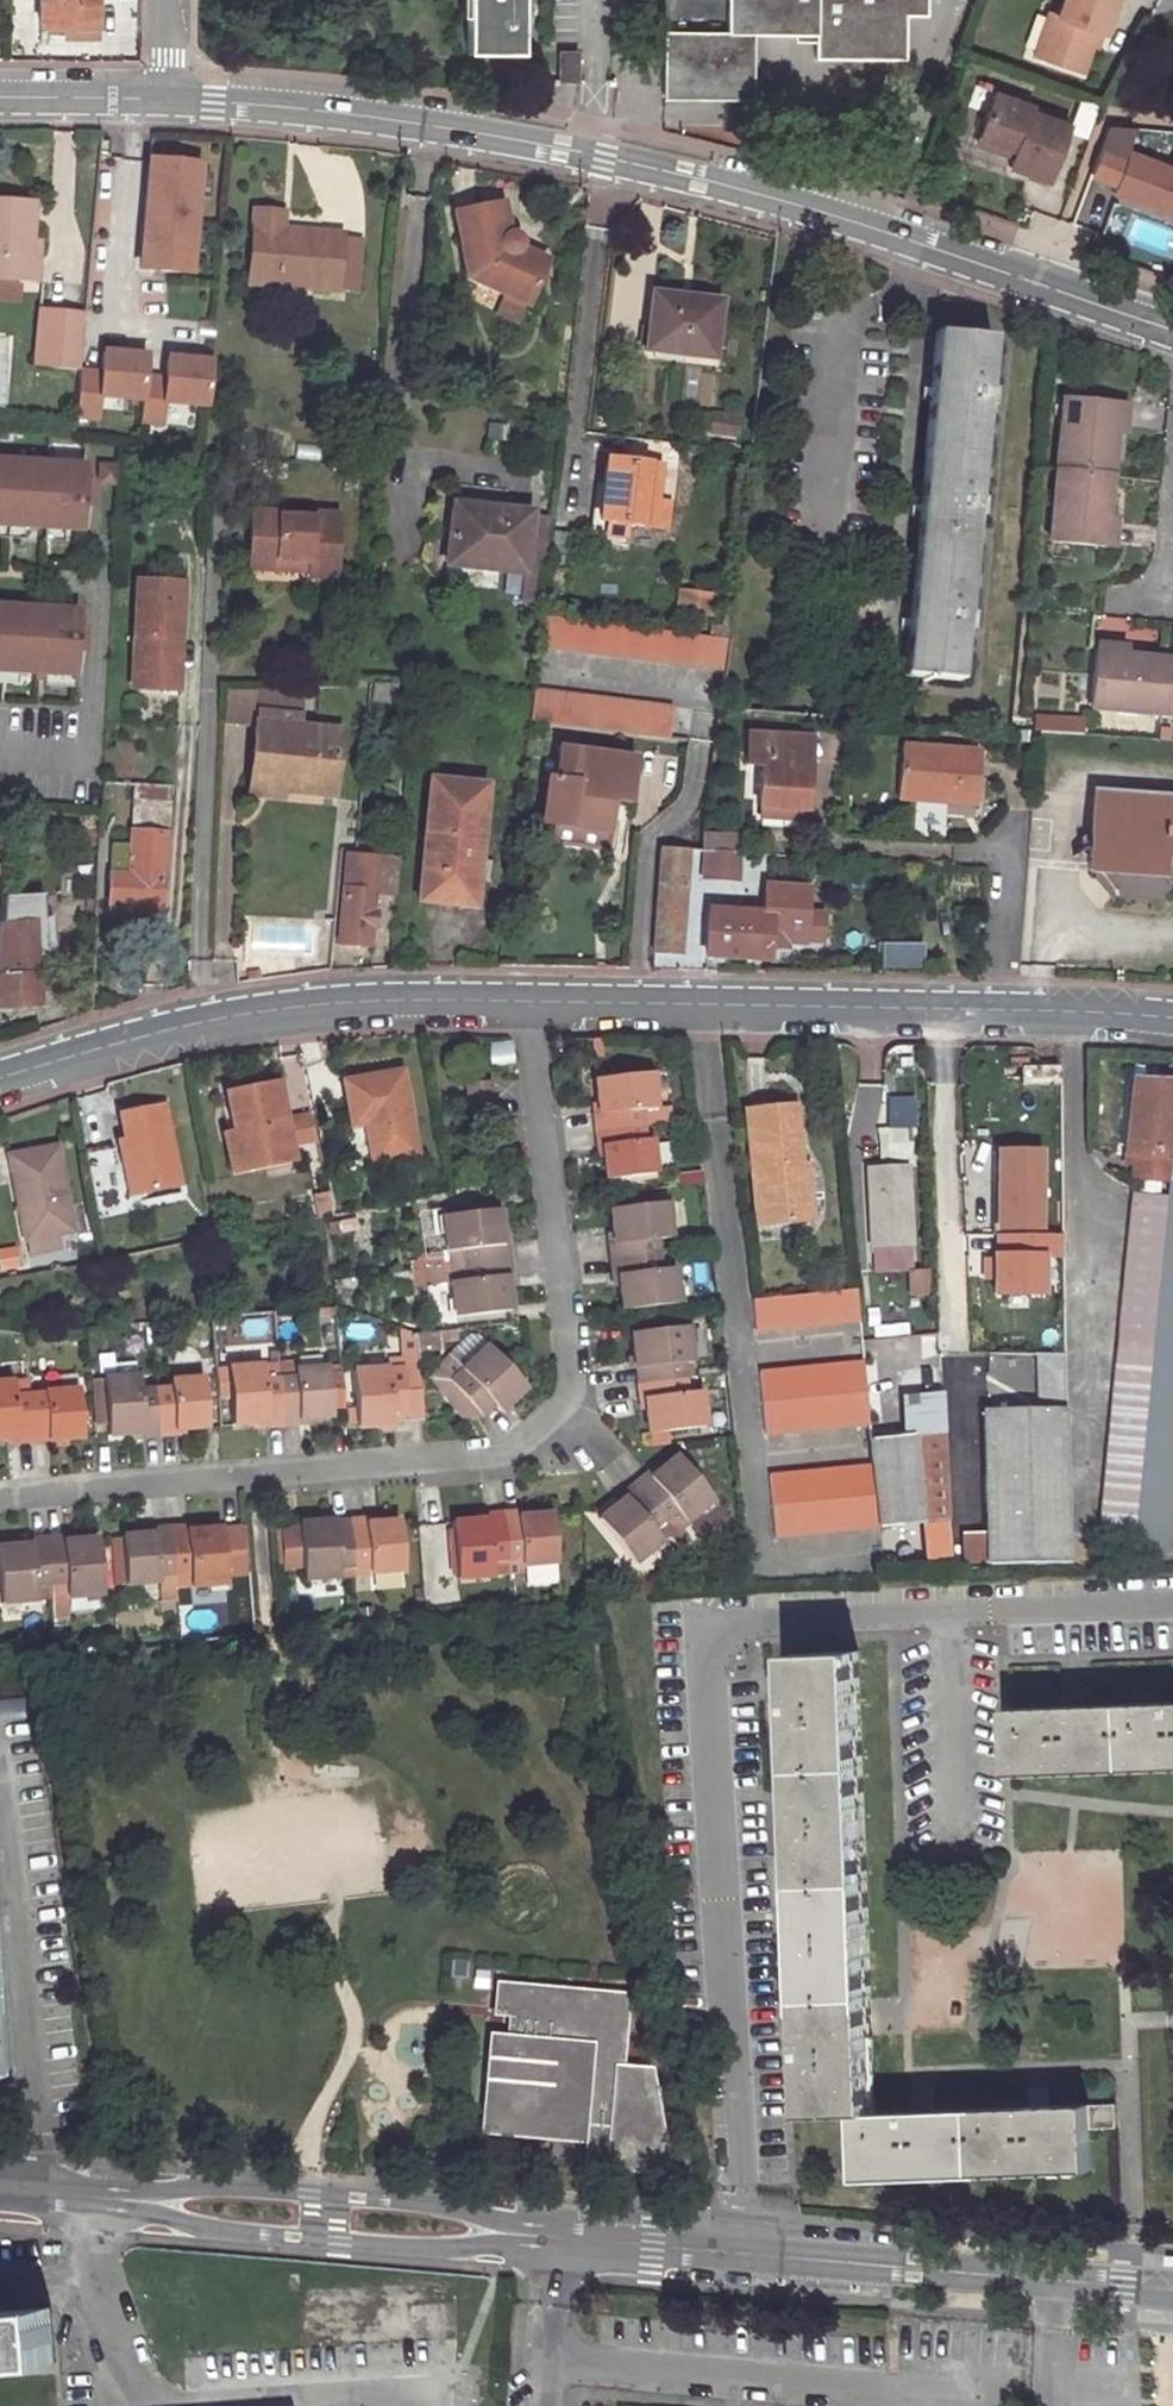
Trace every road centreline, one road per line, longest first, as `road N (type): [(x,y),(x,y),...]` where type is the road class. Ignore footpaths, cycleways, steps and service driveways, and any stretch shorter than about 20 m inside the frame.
road 1 (residential): [(0,1506),(484,1458),(547,1426),(573,1384),(531,1004)]
road 2 (residential): [(1172,2292),(515,2234)]
road 3 (residential): [(531,1004),(1172,1018)]
road 4 (residential): [(605,157),(914,242),(1172,329)]
road 5 (residential): [(0,1078),(223,1018),(390,1000),(531,1004)]
road 6 (residential): [(168,98),(374,117),(605,157)]
road 7 (residential): [(139,2200),(204,2230),(453,2250),(515,2234)]
road 8 (residential): [(515,2234),(457,2206),(206,2186),(139,2200)]
road 9 (unclassified): [(605,157),(565,517)]
road 10 (residential): [(0,97),(168,98)]
road 11 (residential): [(139,2200),(0,2189)]

